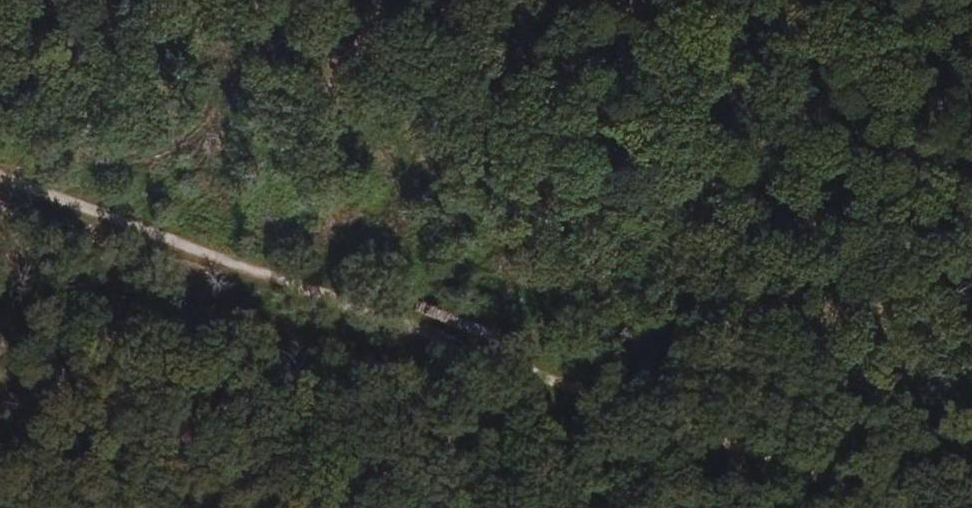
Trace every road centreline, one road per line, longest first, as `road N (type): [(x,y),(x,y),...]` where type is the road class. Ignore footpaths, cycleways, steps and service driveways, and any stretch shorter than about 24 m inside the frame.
road 1 (track): [(0,201),(848,507)]
road 2 (track): [(437,507),(732,0)]

